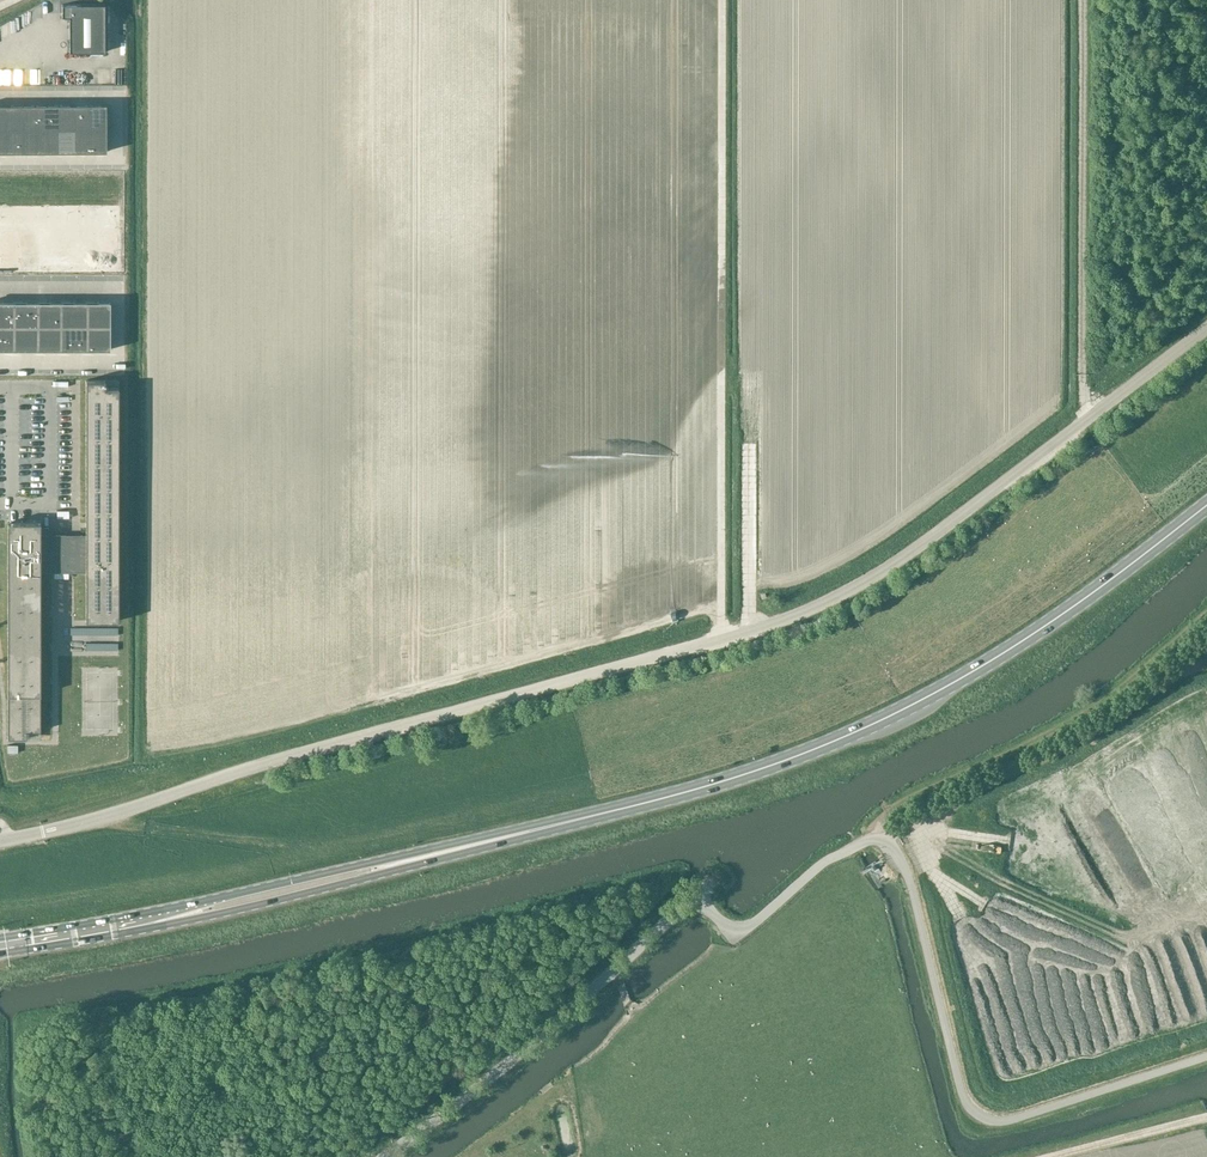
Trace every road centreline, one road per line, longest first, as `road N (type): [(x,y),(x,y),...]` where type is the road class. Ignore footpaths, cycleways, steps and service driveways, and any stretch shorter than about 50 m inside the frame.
road 1 (unclassified): [(0,840),(133,808),(244,768),(626,676),(828,615),(937,548),(1206,342)]
road 2 (primary): [(0,945),(258,897),(708,785),(797,755),(986,663),(1206,504)]
road 3 (track): [(1076,0),(1077,407),(1088,433)]
road 4 (unclassified): [(384,1156),(615,972),(709,882)]
road 5 (track): [(1206,614),(1101,701),(887,812),(867,842)]
road 6 (track): [(1206,1117),(1053,1156)]

